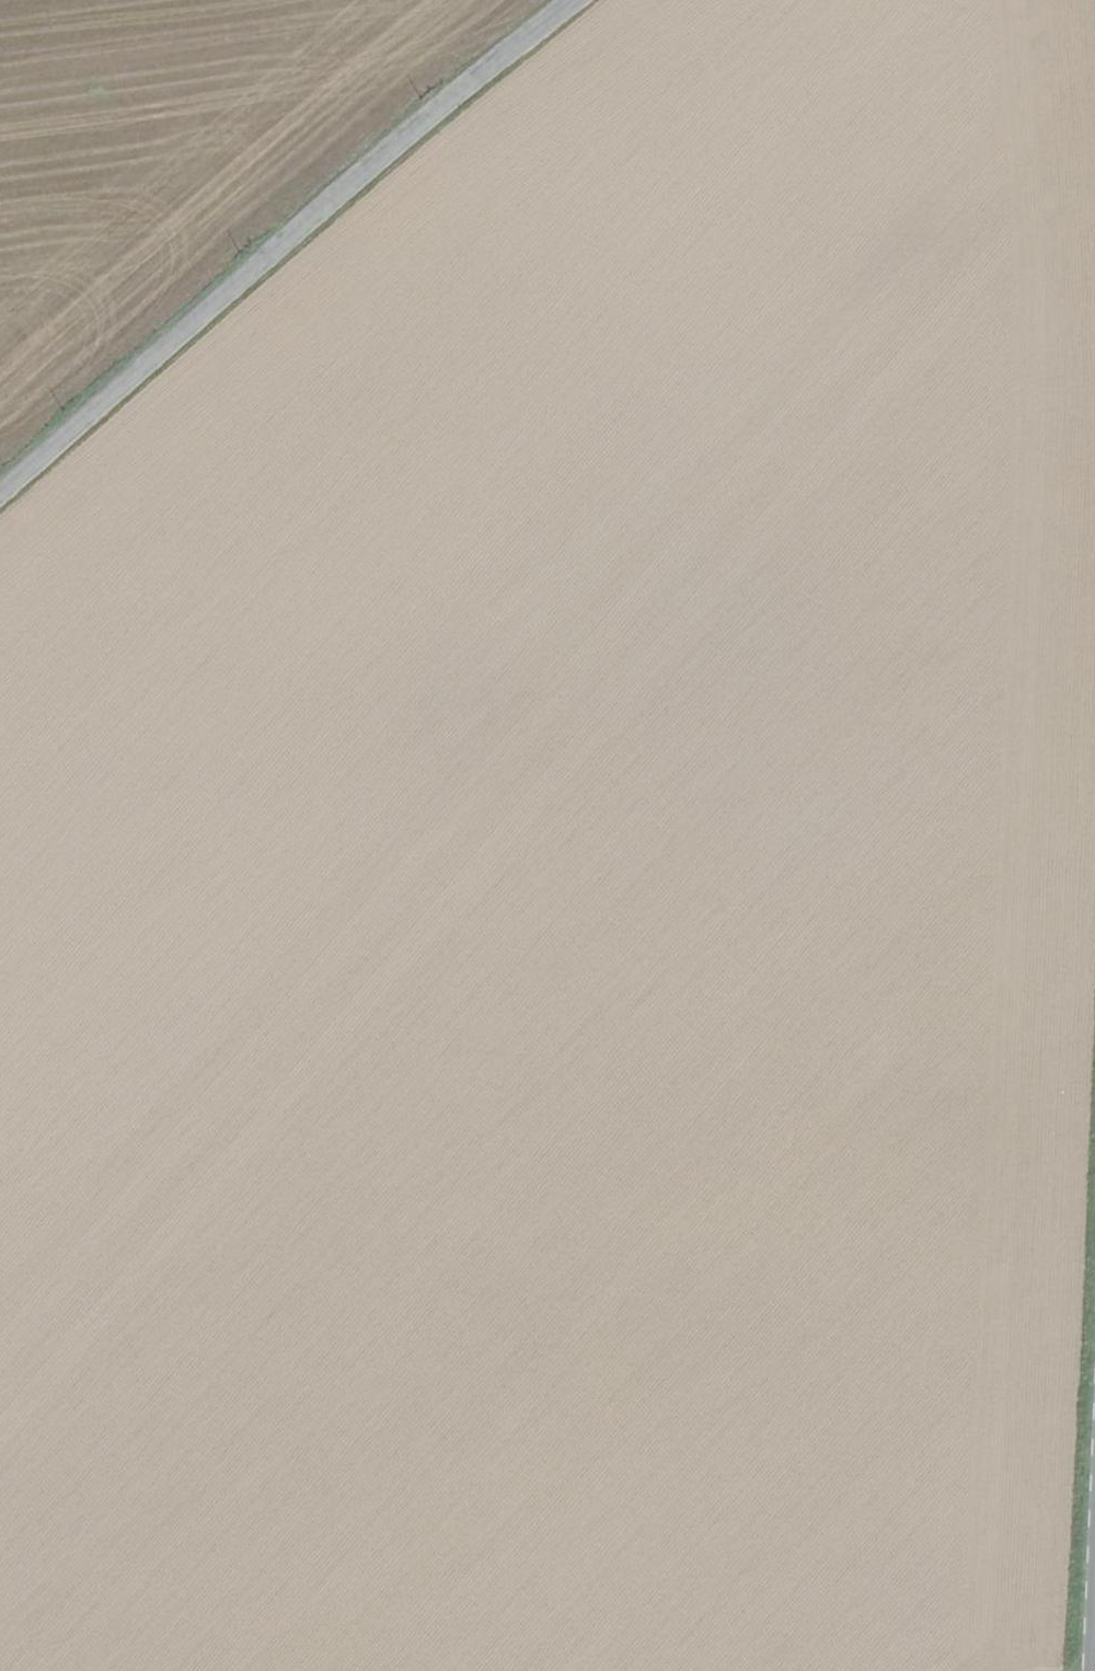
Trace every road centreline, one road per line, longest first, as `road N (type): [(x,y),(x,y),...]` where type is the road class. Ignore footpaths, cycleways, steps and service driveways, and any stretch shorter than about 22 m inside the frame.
road 1 (unclassified): [(0,464),(568,0)]
road 2 (secondary): [(1085,1670),(1094,1446)]

